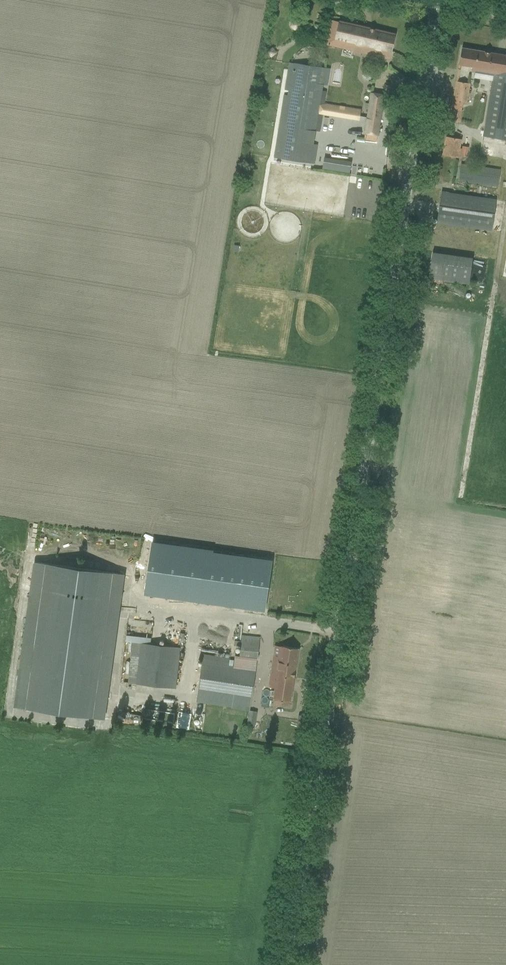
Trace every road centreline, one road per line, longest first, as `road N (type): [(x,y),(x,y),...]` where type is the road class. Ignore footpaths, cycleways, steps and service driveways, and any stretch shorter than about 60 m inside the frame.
road 1 (unclassified): [(286,964),(434,3)]

